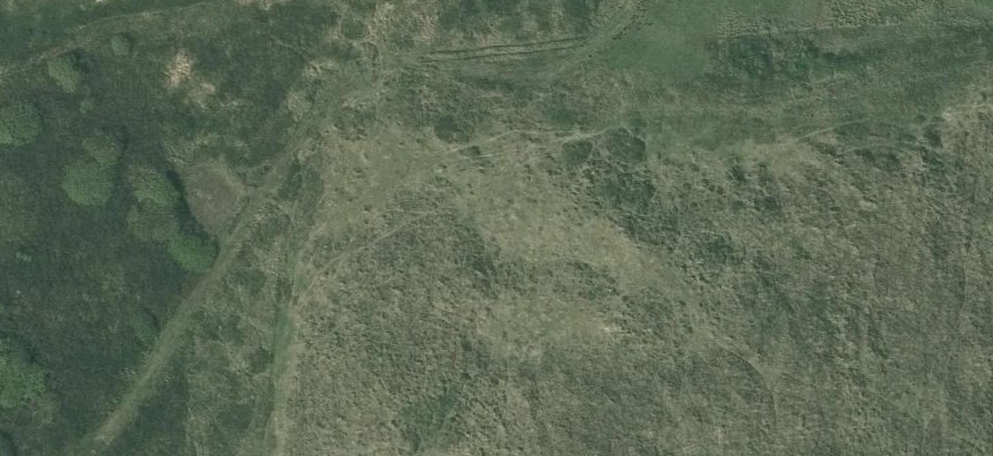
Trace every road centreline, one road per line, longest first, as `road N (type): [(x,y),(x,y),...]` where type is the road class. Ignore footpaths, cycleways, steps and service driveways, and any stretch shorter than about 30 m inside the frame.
road 1 (track): [(89,455),(305,122),(336,87),(380,61),(399,60),(543,72),(613,27),(633,0)]
road 2 (track): [(543,72),(551,88),(619,108),(768,108),(992,61)]
road 3 (track): [(305,122),(228,131),(59,84),(0,81)]

